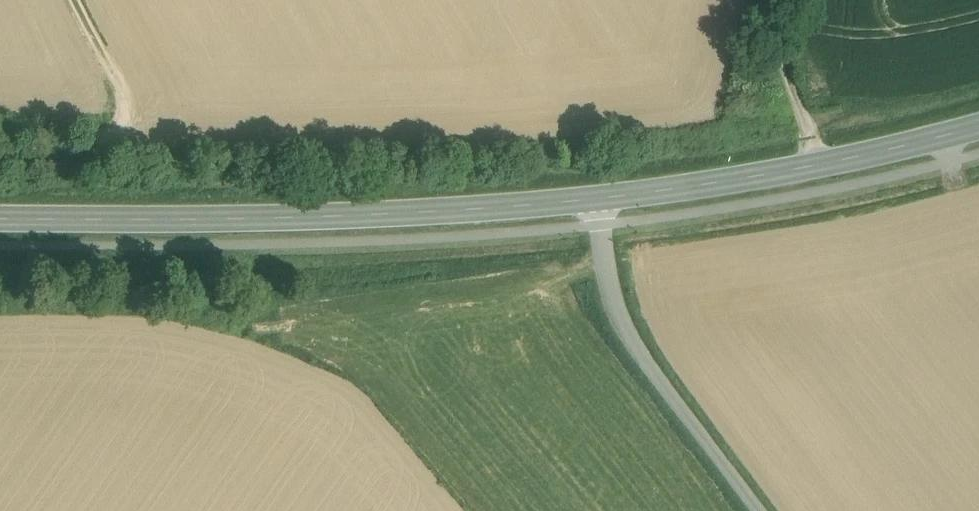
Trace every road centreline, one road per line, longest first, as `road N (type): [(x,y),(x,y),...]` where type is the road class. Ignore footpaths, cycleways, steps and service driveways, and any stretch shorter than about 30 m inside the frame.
road 1 (secondary): [(0,218),(269,218),(595,199)]
road 2 (secondary): [(595,199),(815,165),(978,125)]
road 3 (unclassified): [(762,510),(639,352),(616,306),(595,199)]
road 4 (track): [(0,160),(93,146),(126,120),(126,100),(79,0)]
road 5 (track): [(815,165),(785,64),(783,0)]

